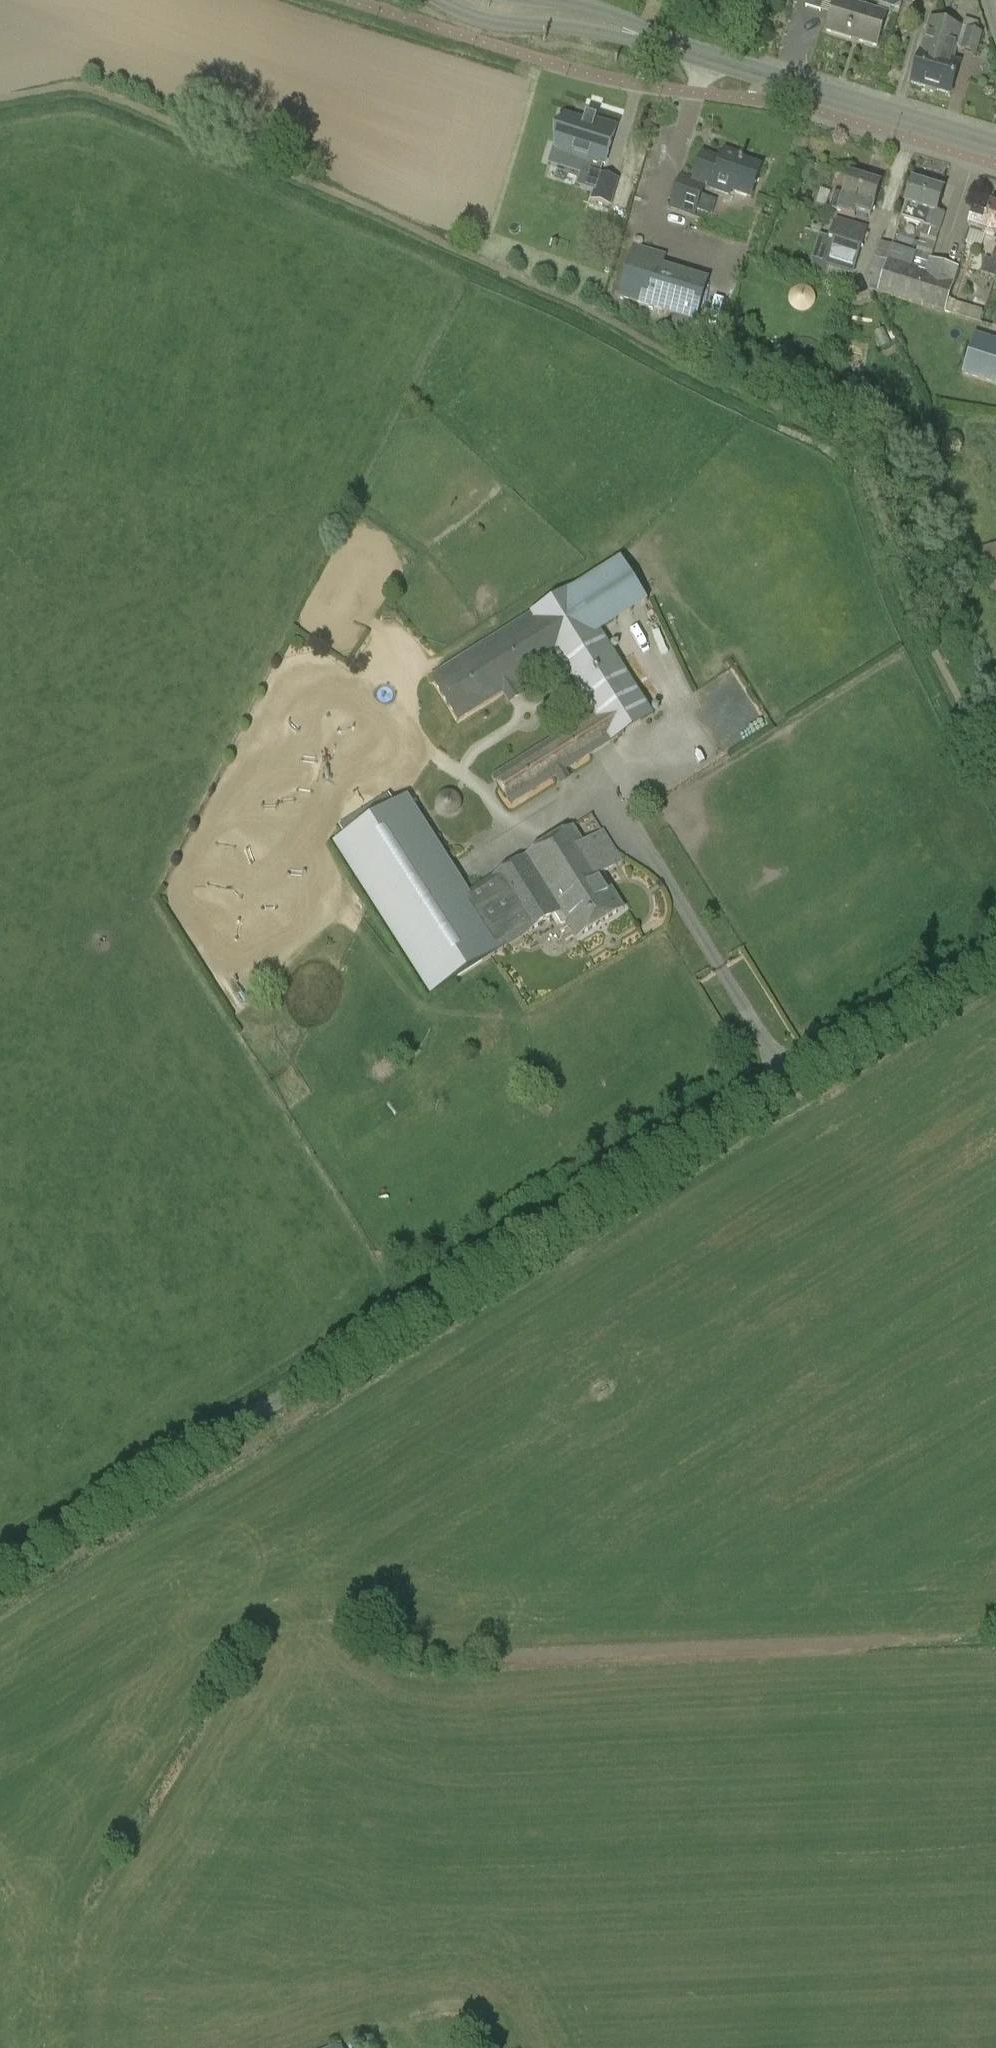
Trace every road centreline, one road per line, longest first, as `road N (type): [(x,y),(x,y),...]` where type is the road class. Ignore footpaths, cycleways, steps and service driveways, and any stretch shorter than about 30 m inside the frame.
road 1 (unclassified): [(0,1575),(929,994)]
road 2 (secondary): [(995,150),(644,37)]
road 3 (secondary): [(439,0),(508,25),(644,37)]

